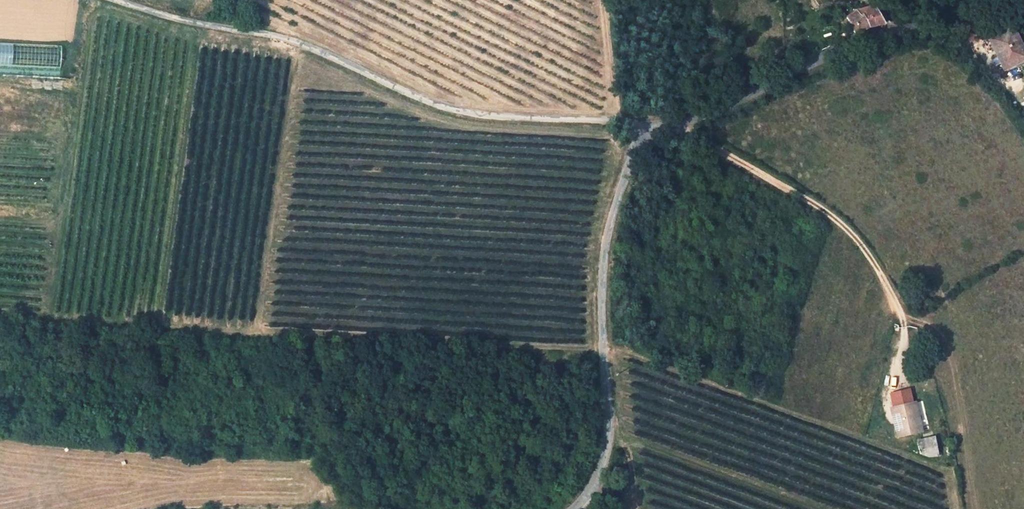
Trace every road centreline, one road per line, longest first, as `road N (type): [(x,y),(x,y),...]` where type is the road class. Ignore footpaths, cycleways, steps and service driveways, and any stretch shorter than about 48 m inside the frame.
road 1 (unclassified): [(642,123),(431,105),(316,50),(113,0)]
road 2 (unclassified): [(642,123),(603,242),(609,433),(573,508)]
road 3 (unclassified): [(991,0),(894,30),(714,110),(642,123)]

